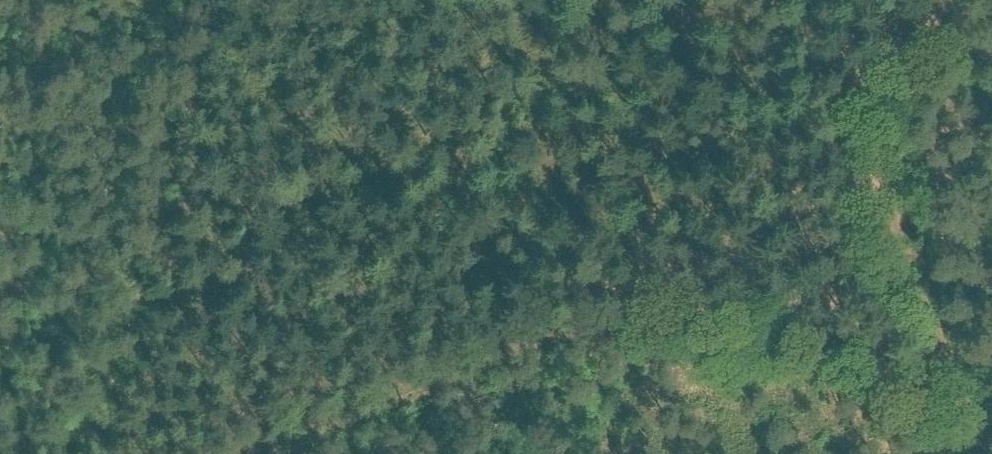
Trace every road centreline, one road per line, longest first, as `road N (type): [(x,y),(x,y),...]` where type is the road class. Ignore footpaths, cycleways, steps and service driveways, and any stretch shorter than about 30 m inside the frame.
road 1 (track): [(300,453),(551,336),(673,316),(740,316),(797,327),(857,351),(979,424)]
road 2 (track): [(239,0),(204,100),(112,453)]
road 3 (track): [(979,424),(910,264),(893,188),(895,113),(948,0)]

